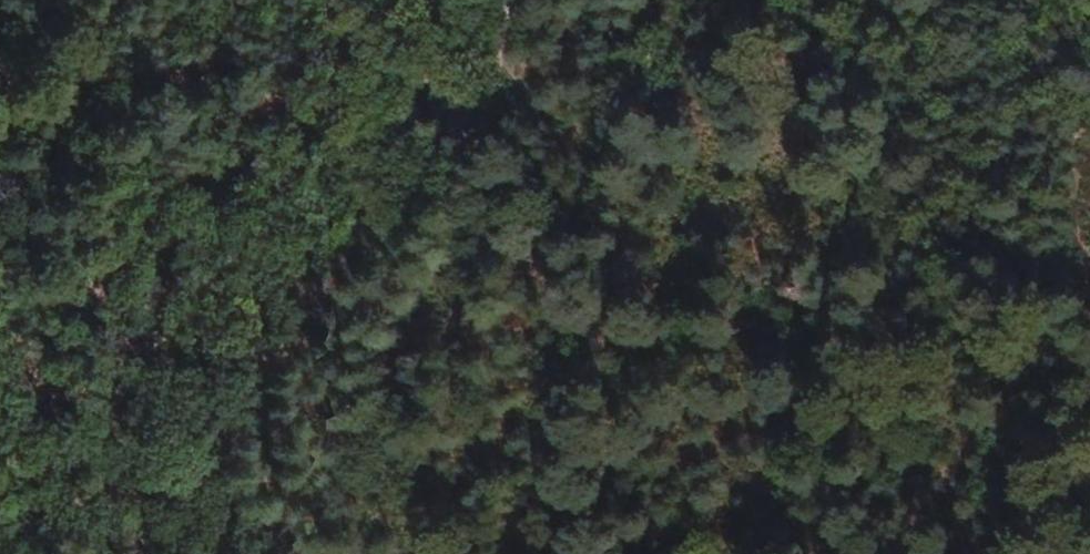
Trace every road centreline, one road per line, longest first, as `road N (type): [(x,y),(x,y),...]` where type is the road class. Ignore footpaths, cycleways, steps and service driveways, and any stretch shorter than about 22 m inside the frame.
road 1 (track): [(506,15),(490,83),(236,369),(135,553)]
road 2 (track): [(581,553),(592,394),(633,263),(628,116),(506,15),(508,0)]

